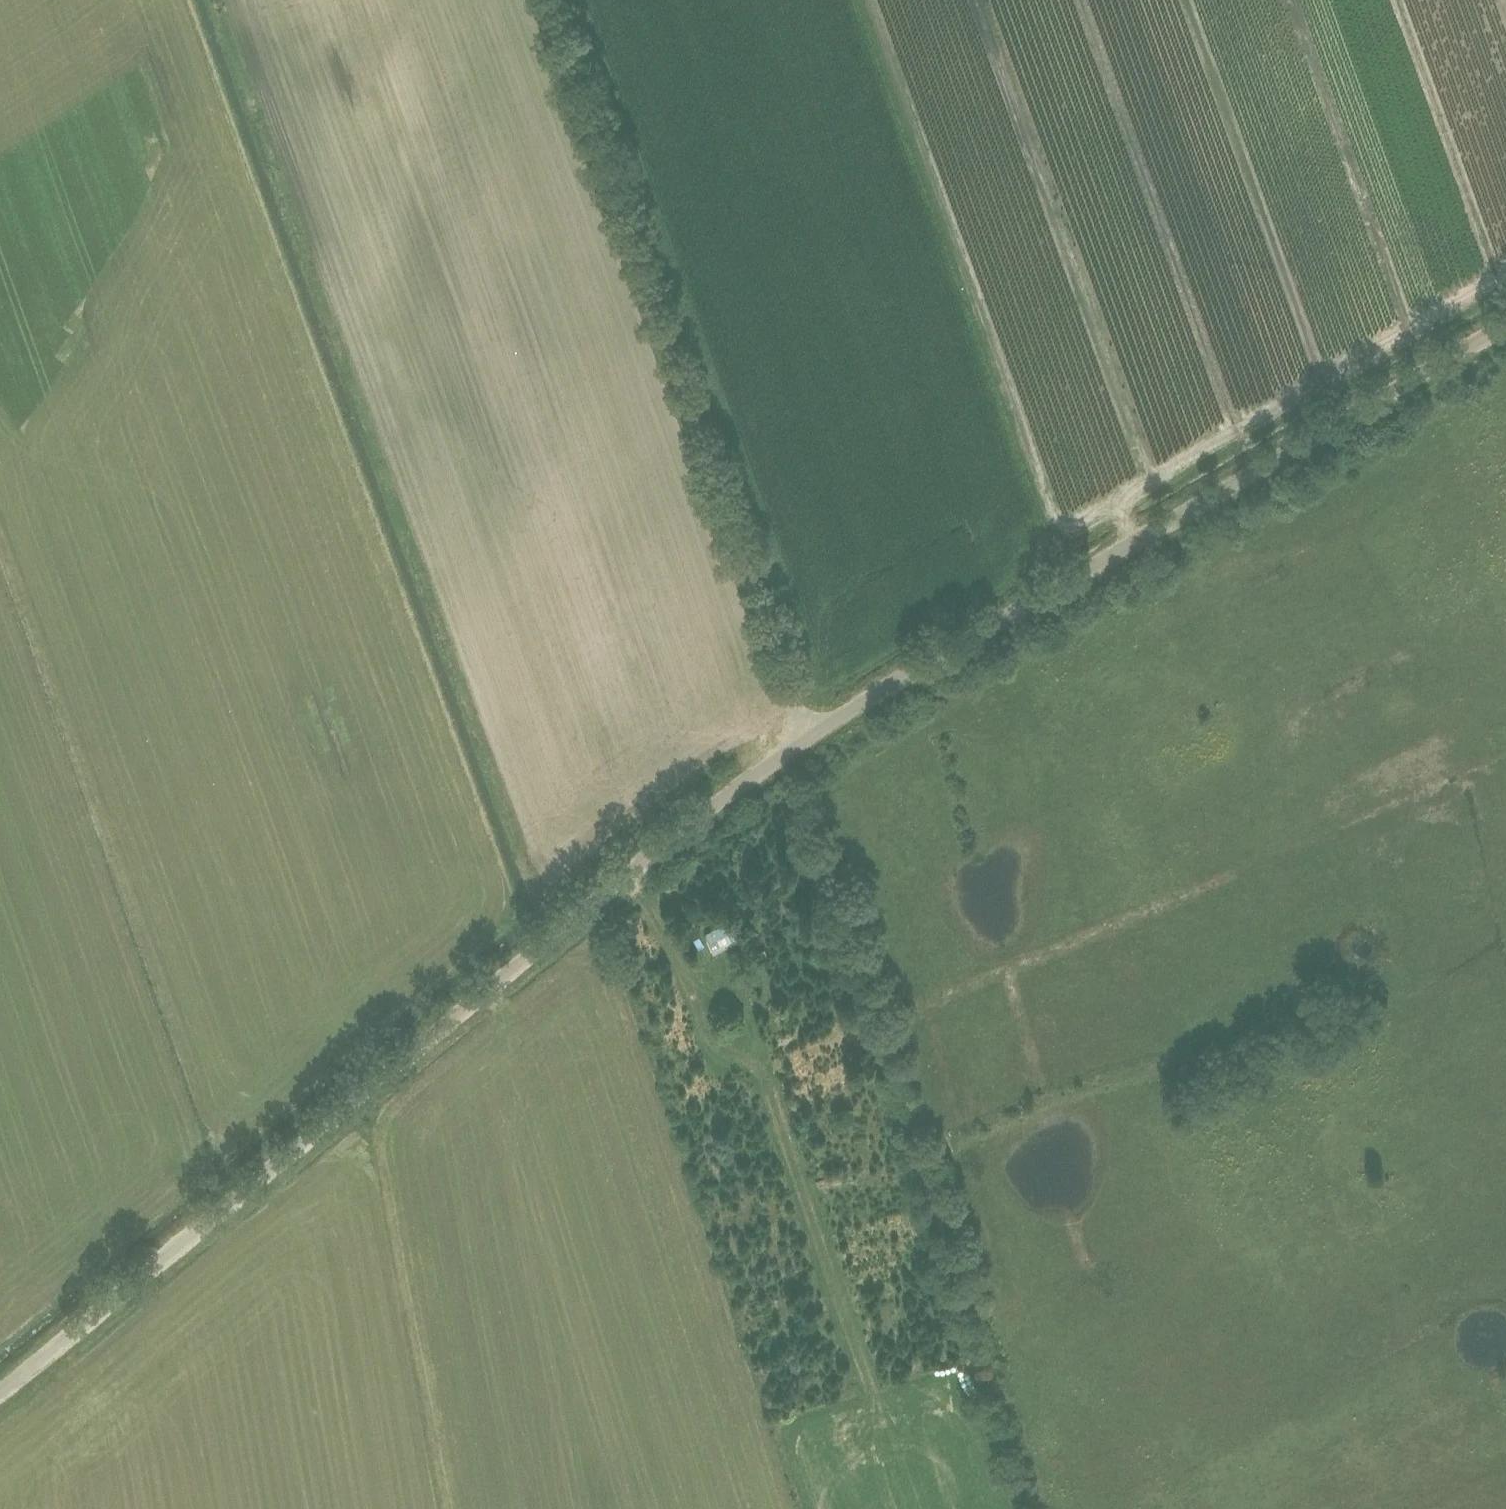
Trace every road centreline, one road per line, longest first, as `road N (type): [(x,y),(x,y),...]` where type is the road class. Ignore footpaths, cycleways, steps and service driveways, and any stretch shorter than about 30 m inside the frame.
road 1 (unclassified): [(0,1391),(804,740)]
road 2 (unclassified): [(804,740),(1505,323)]
road 3 (unclassified): [(804,740),(546,0)]

